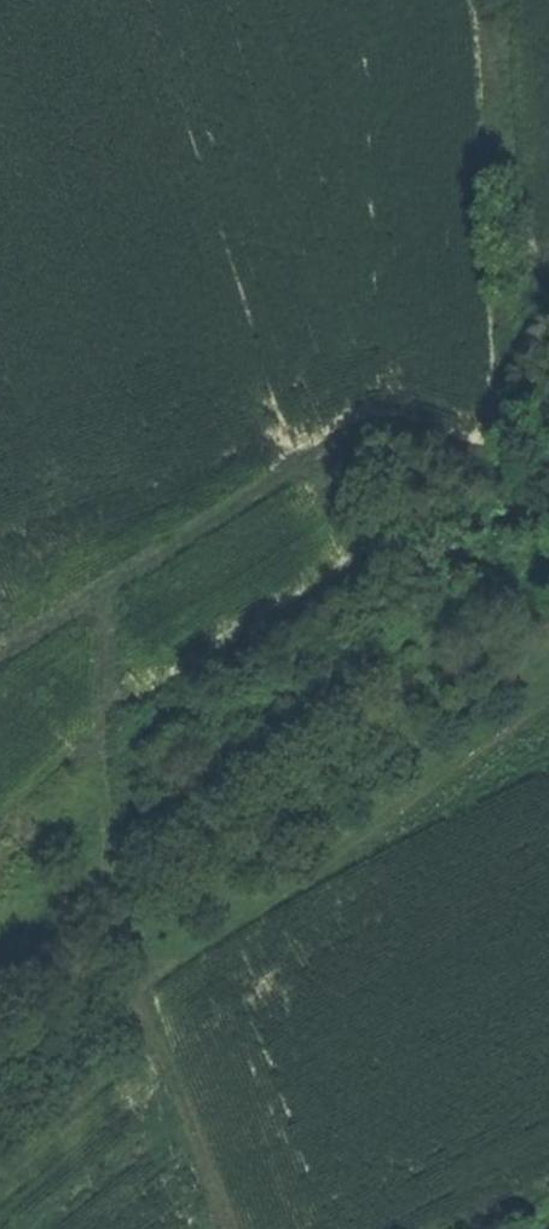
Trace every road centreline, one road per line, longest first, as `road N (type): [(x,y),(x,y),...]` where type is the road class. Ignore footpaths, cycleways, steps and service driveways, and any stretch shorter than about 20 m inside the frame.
road 1 (track): [(220,1228),(130,988),(120,929),(120,574),(0,649)]

